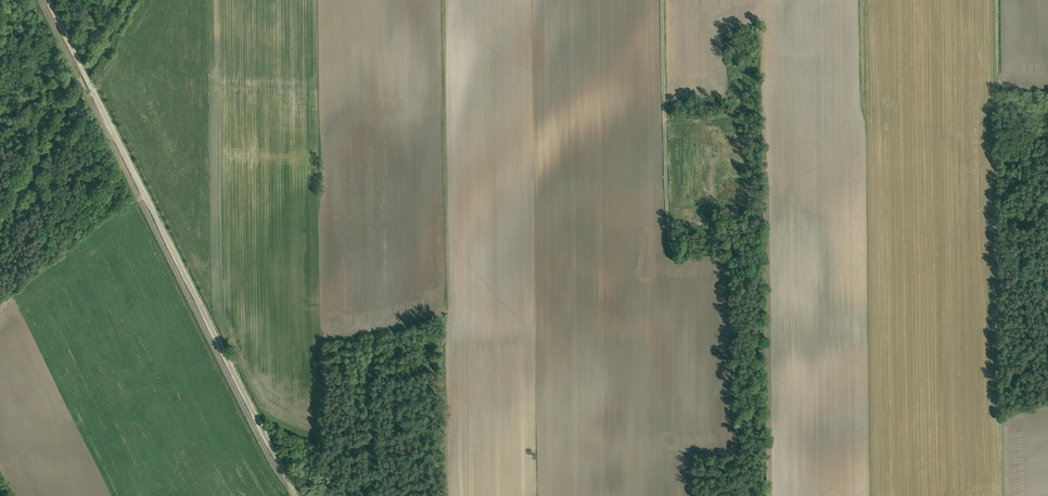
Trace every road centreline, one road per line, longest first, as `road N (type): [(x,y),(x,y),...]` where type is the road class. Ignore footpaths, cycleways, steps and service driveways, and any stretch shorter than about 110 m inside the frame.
road 1 (unclassified): [(47,0),(294,495)]
road 2 (track): [(668,219),(719,244),(728,269),(738,465),(736,484),(717,495)]
road 3 (track): [(663,0),(669,261)]
road 4 (track): [(996,0),(998,214)]

